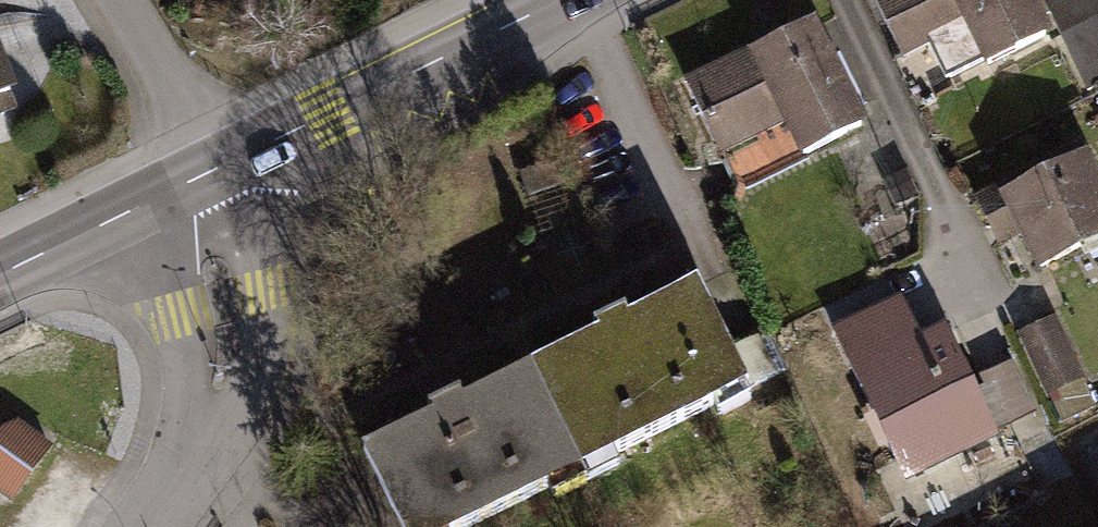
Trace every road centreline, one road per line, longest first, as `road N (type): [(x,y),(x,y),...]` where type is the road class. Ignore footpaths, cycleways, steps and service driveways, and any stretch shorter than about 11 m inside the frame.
road 1 (secondary): [(198,178),(565,0)]
road 2 (residential): [(198,178),(233,347),(206,447),(151,526)]
road 3 (secondary): [(0,274),(198,178)]
road 4 (residential): [(198,178),(110,0)]

